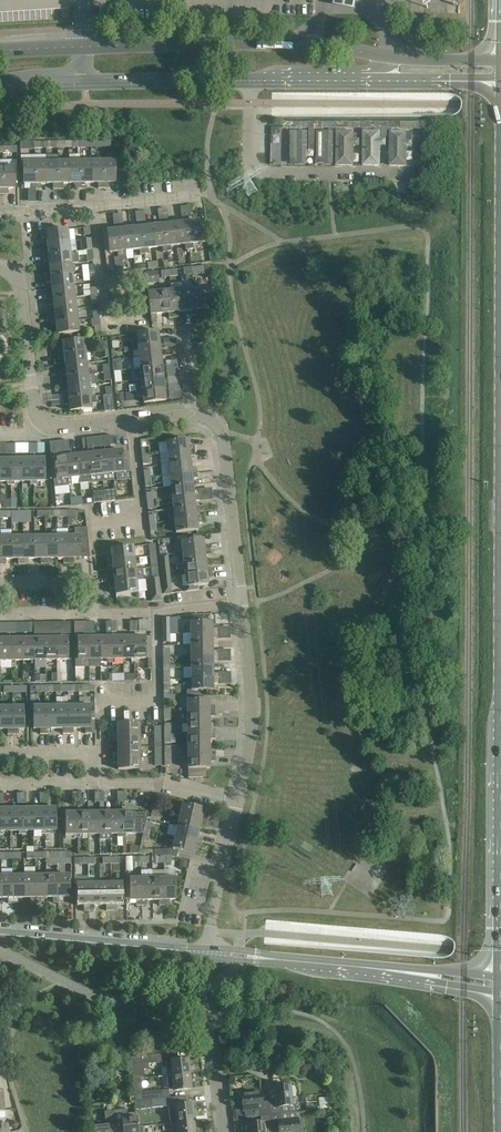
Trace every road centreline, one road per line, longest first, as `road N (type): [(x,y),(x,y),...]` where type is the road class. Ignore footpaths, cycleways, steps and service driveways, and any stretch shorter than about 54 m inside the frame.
road 1 (secondary): [(500,61),(418,61),(338,47),(0,47)]
road 2 (secondary): [(0,86),(250,81)]
road 3 (secondary): [(250,81),(500,82)]
road 4 (residential): [(414,174),(254,169),(250,81)]
road 5 (primary): [(500,763),(500,977)]
road 6 (residential): [(0,217),(210,194)]
road 7 (tertiary): [(208,952),(0,934)]
road 8 (residential): [(238,797),(257,705),(243,598)]
road 9 (residential): [(243,598),(225,444),(212,417),(196,412)]
road 10 (residential): [(46,427),(18,282),(0,266)]
road 11 (residential): [(208,952),(238,797)]
road 12 (tertiary): [(417,974),(262,958)]
road 13 (residential): [(238,797),(162,780),(90,780)]
road 14 (residential): [(105,698),(146,696),(159,674),(157,606)]
road 15 (residential): [(138,417),(137,513),(106,521)]

